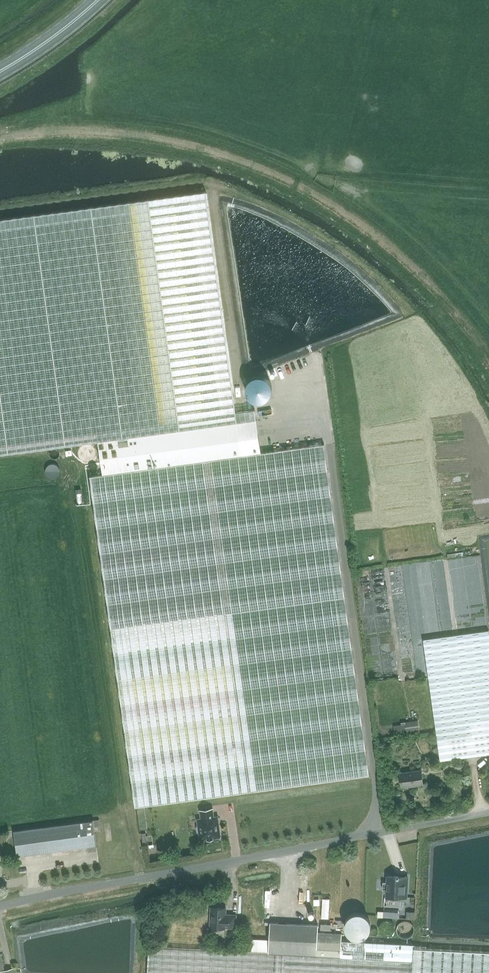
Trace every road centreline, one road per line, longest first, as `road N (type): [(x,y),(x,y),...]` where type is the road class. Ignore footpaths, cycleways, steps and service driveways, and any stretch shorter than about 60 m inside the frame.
road 1 (unclassified): [(0,909),(488,814)]
road 2 (primary): [(98,0),(0,71)]

